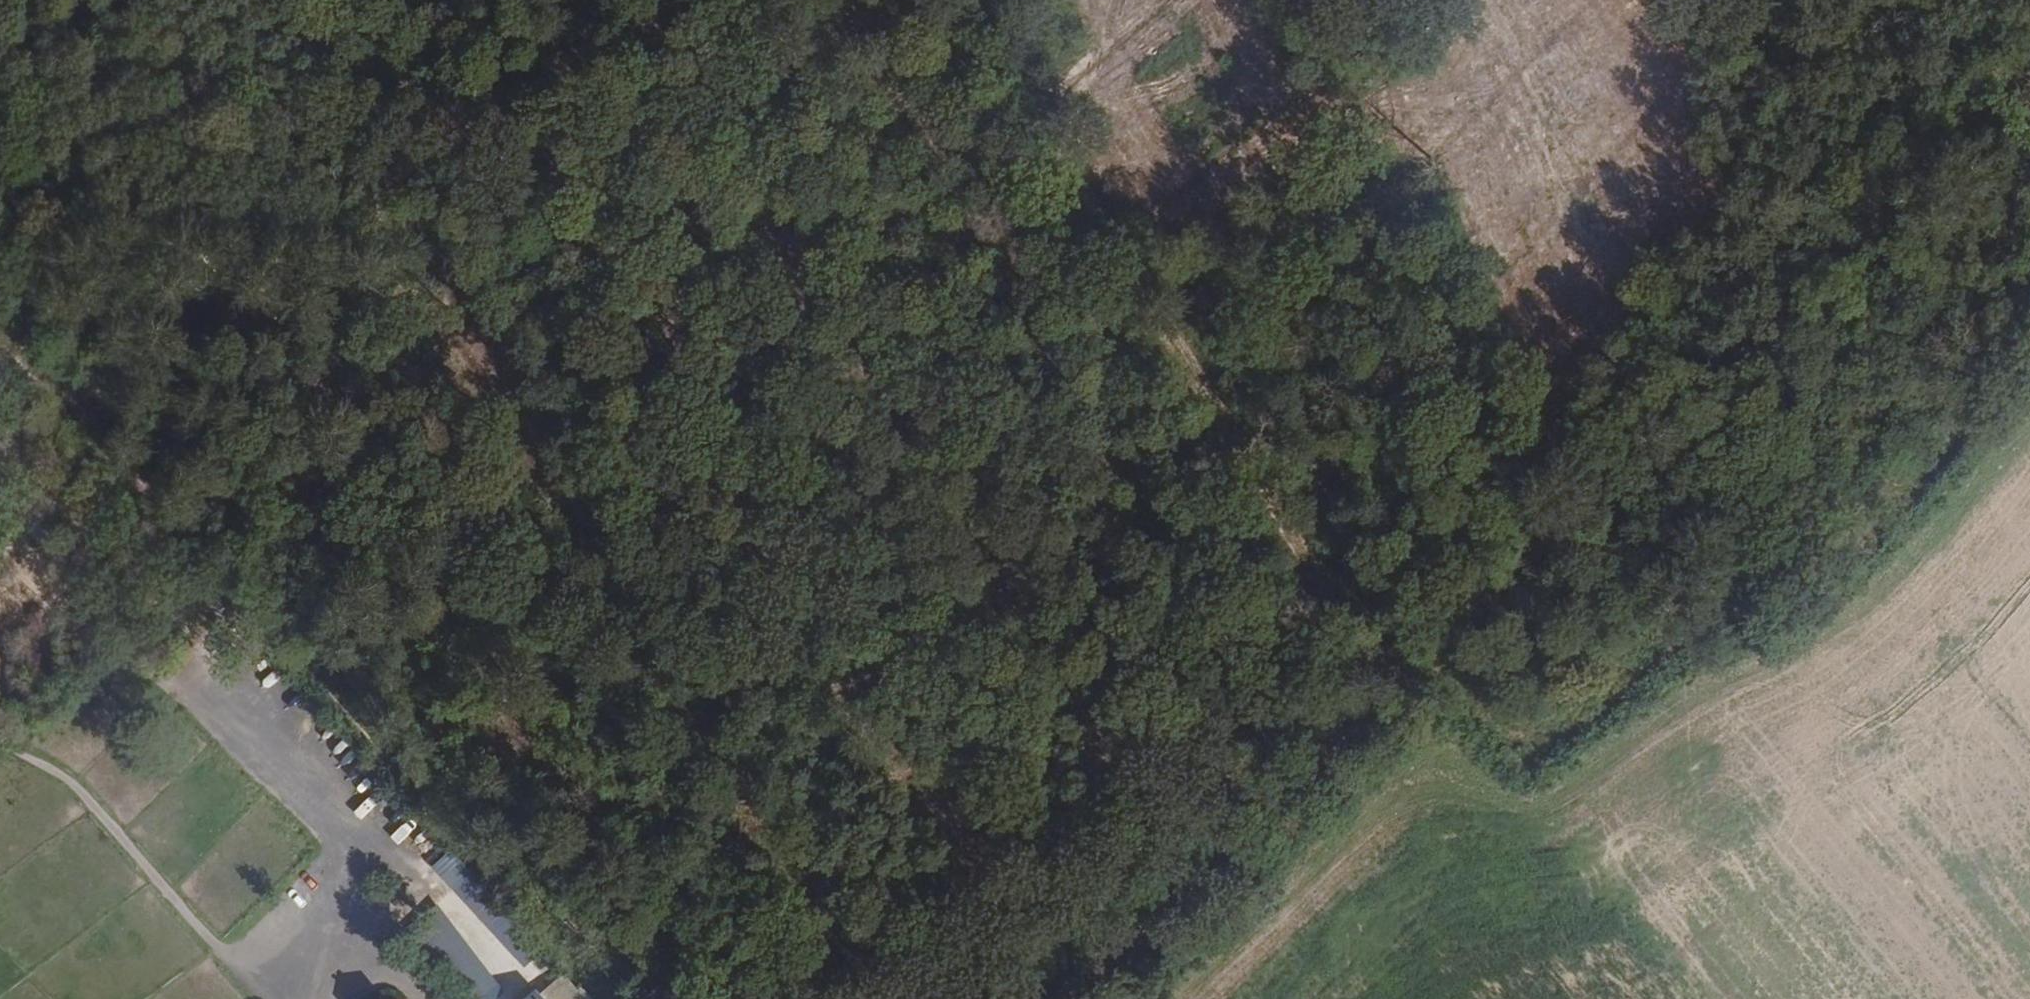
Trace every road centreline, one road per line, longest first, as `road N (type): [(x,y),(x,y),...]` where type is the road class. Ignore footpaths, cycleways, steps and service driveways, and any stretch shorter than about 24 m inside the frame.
road 1 (track): [(2029,58),(1079,998)]
road 2 (track): [(967,0),(1399,682)]

